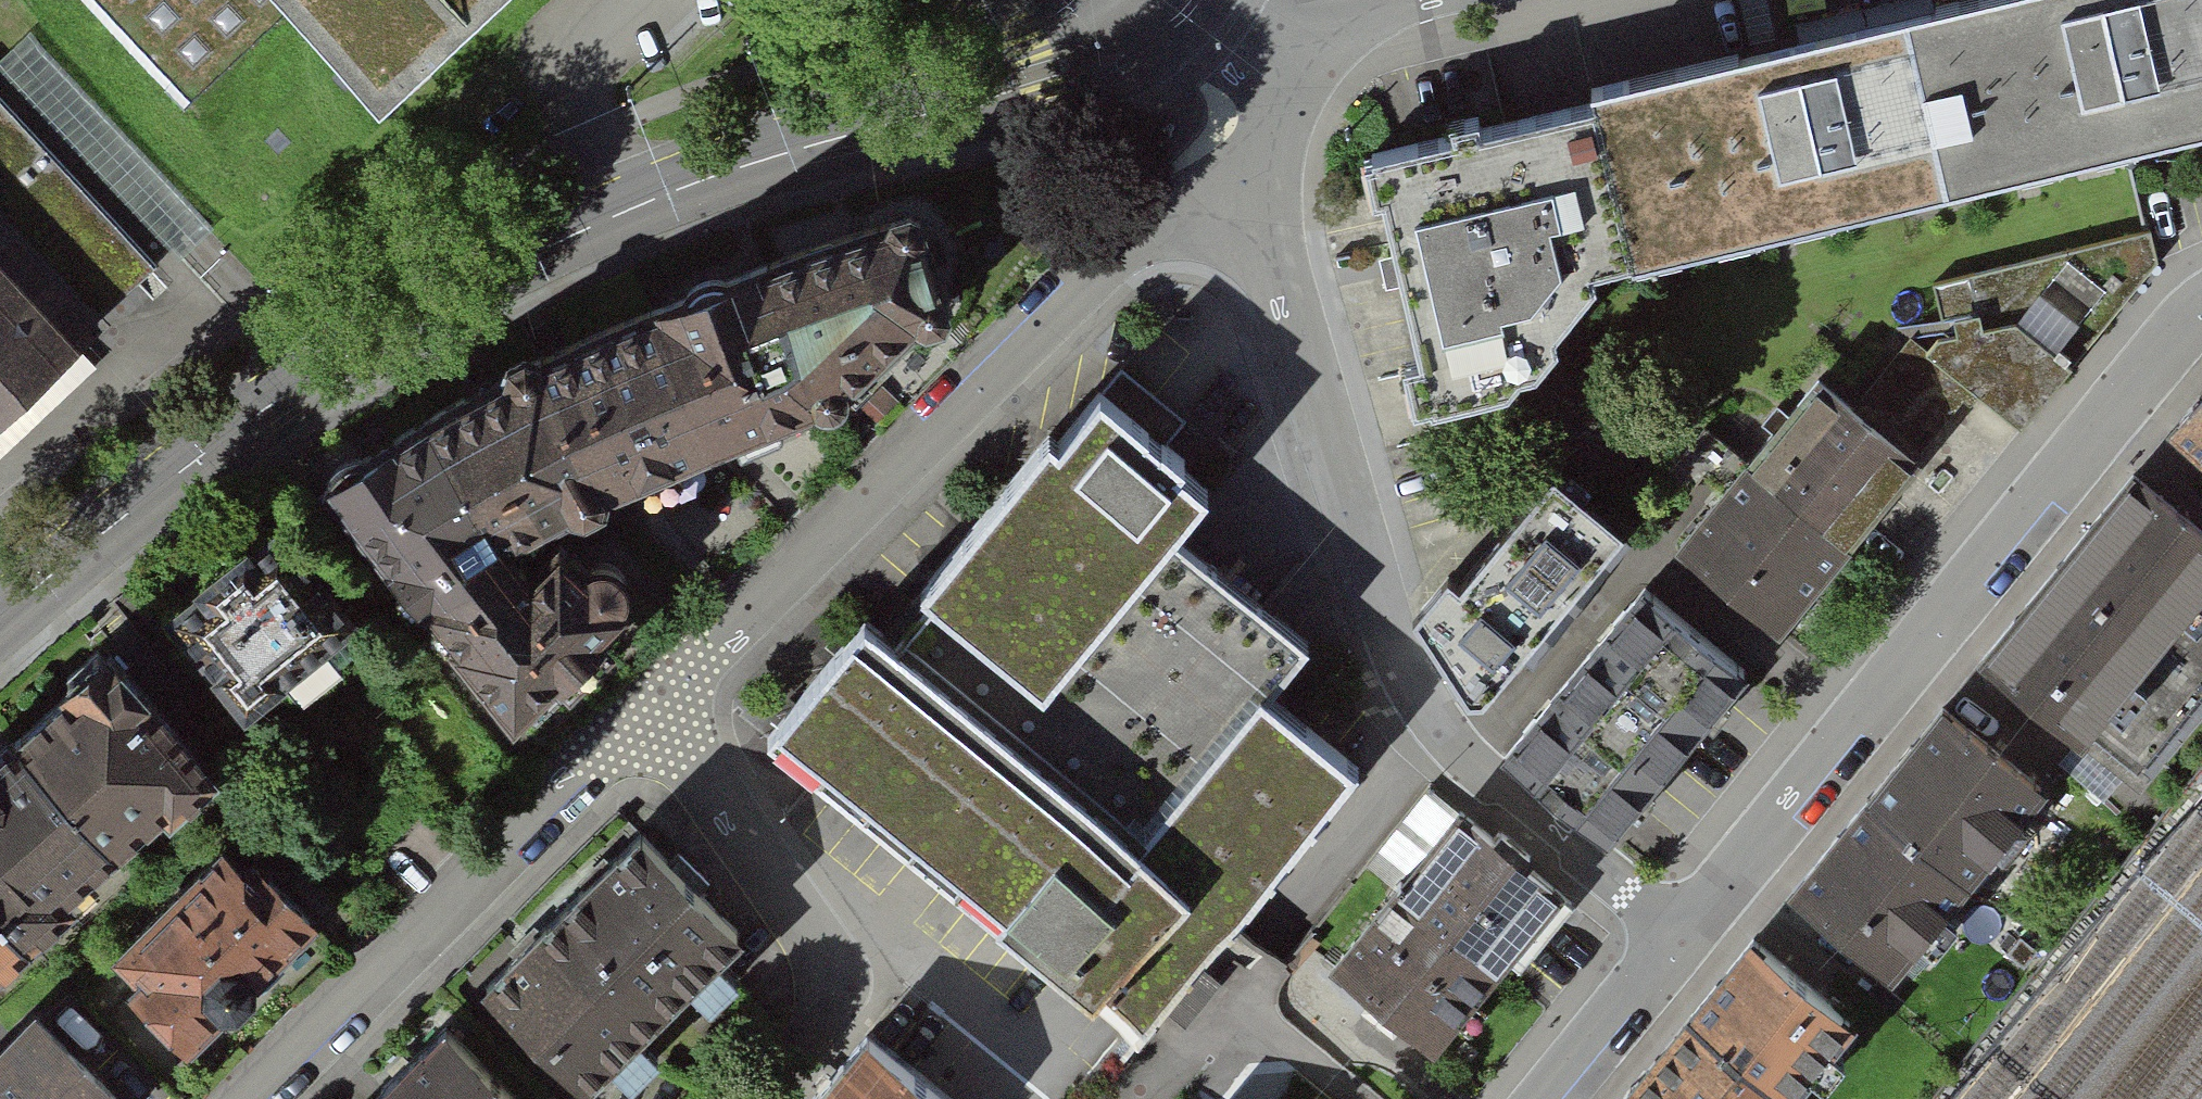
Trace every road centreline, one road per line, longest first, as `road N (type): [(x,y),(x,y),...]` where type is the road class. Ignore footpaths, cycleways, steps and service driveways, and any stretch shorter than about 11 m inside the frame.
road 1 (secondary): [(0,619),(321,365),(537,249),(924,109)]
road 2 (residential): [(1229,154),(1266,239),(1384,622),(1409,680),(1467,758),(1681,933)]
road 3 (residential): [(2201,309),(1681,933)]
road 4 (residential): [(657,727),(1229,154)]
road 5 (residential): [(263,1098),(657,727)]
road 6 (residential): [(657,727),(772,882),(814,970),(811,1026),(760,1098)]
road 7 (secondary): [(924,109),(1047,101),(1111,80),(1167,49),(1205,7)]
road 8 (residential): [(1681,933),(1546,1098)]
road 9 (secondary): [(1093,0),(924,109)]
road 10 (residential): [(1298,65),(1368,9),(1399,0)]

